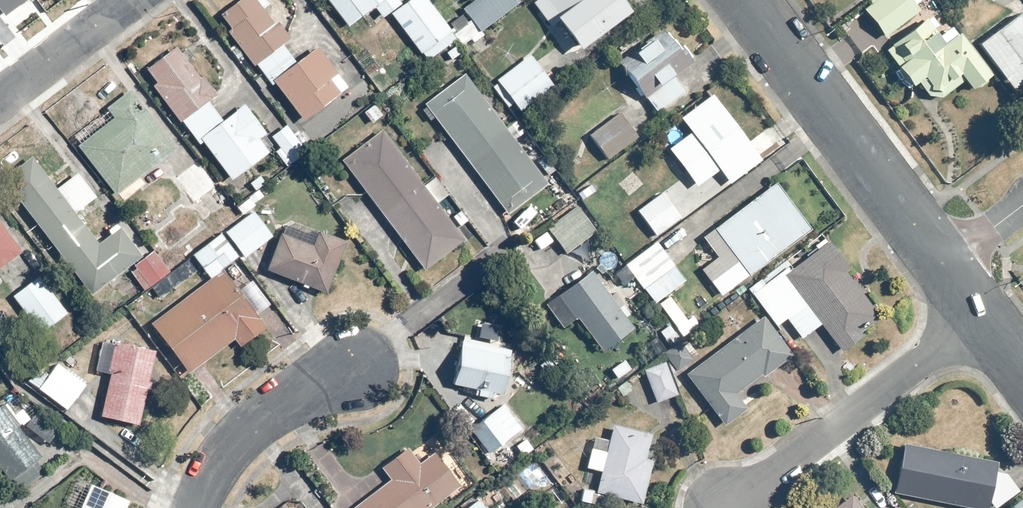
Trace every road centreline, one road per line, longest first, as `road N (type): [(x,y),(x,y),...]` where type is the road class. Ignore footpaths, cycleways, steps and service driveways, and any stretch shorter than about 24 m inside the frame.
road 1 (residential): [(940,267),(743,0)]
road 2 (residential): [(725,507),(977,313)]
road 3 (residential): [(356,366),(243,428),(192,507)]
road 4 (residential): [(132,0),(0,99)]

